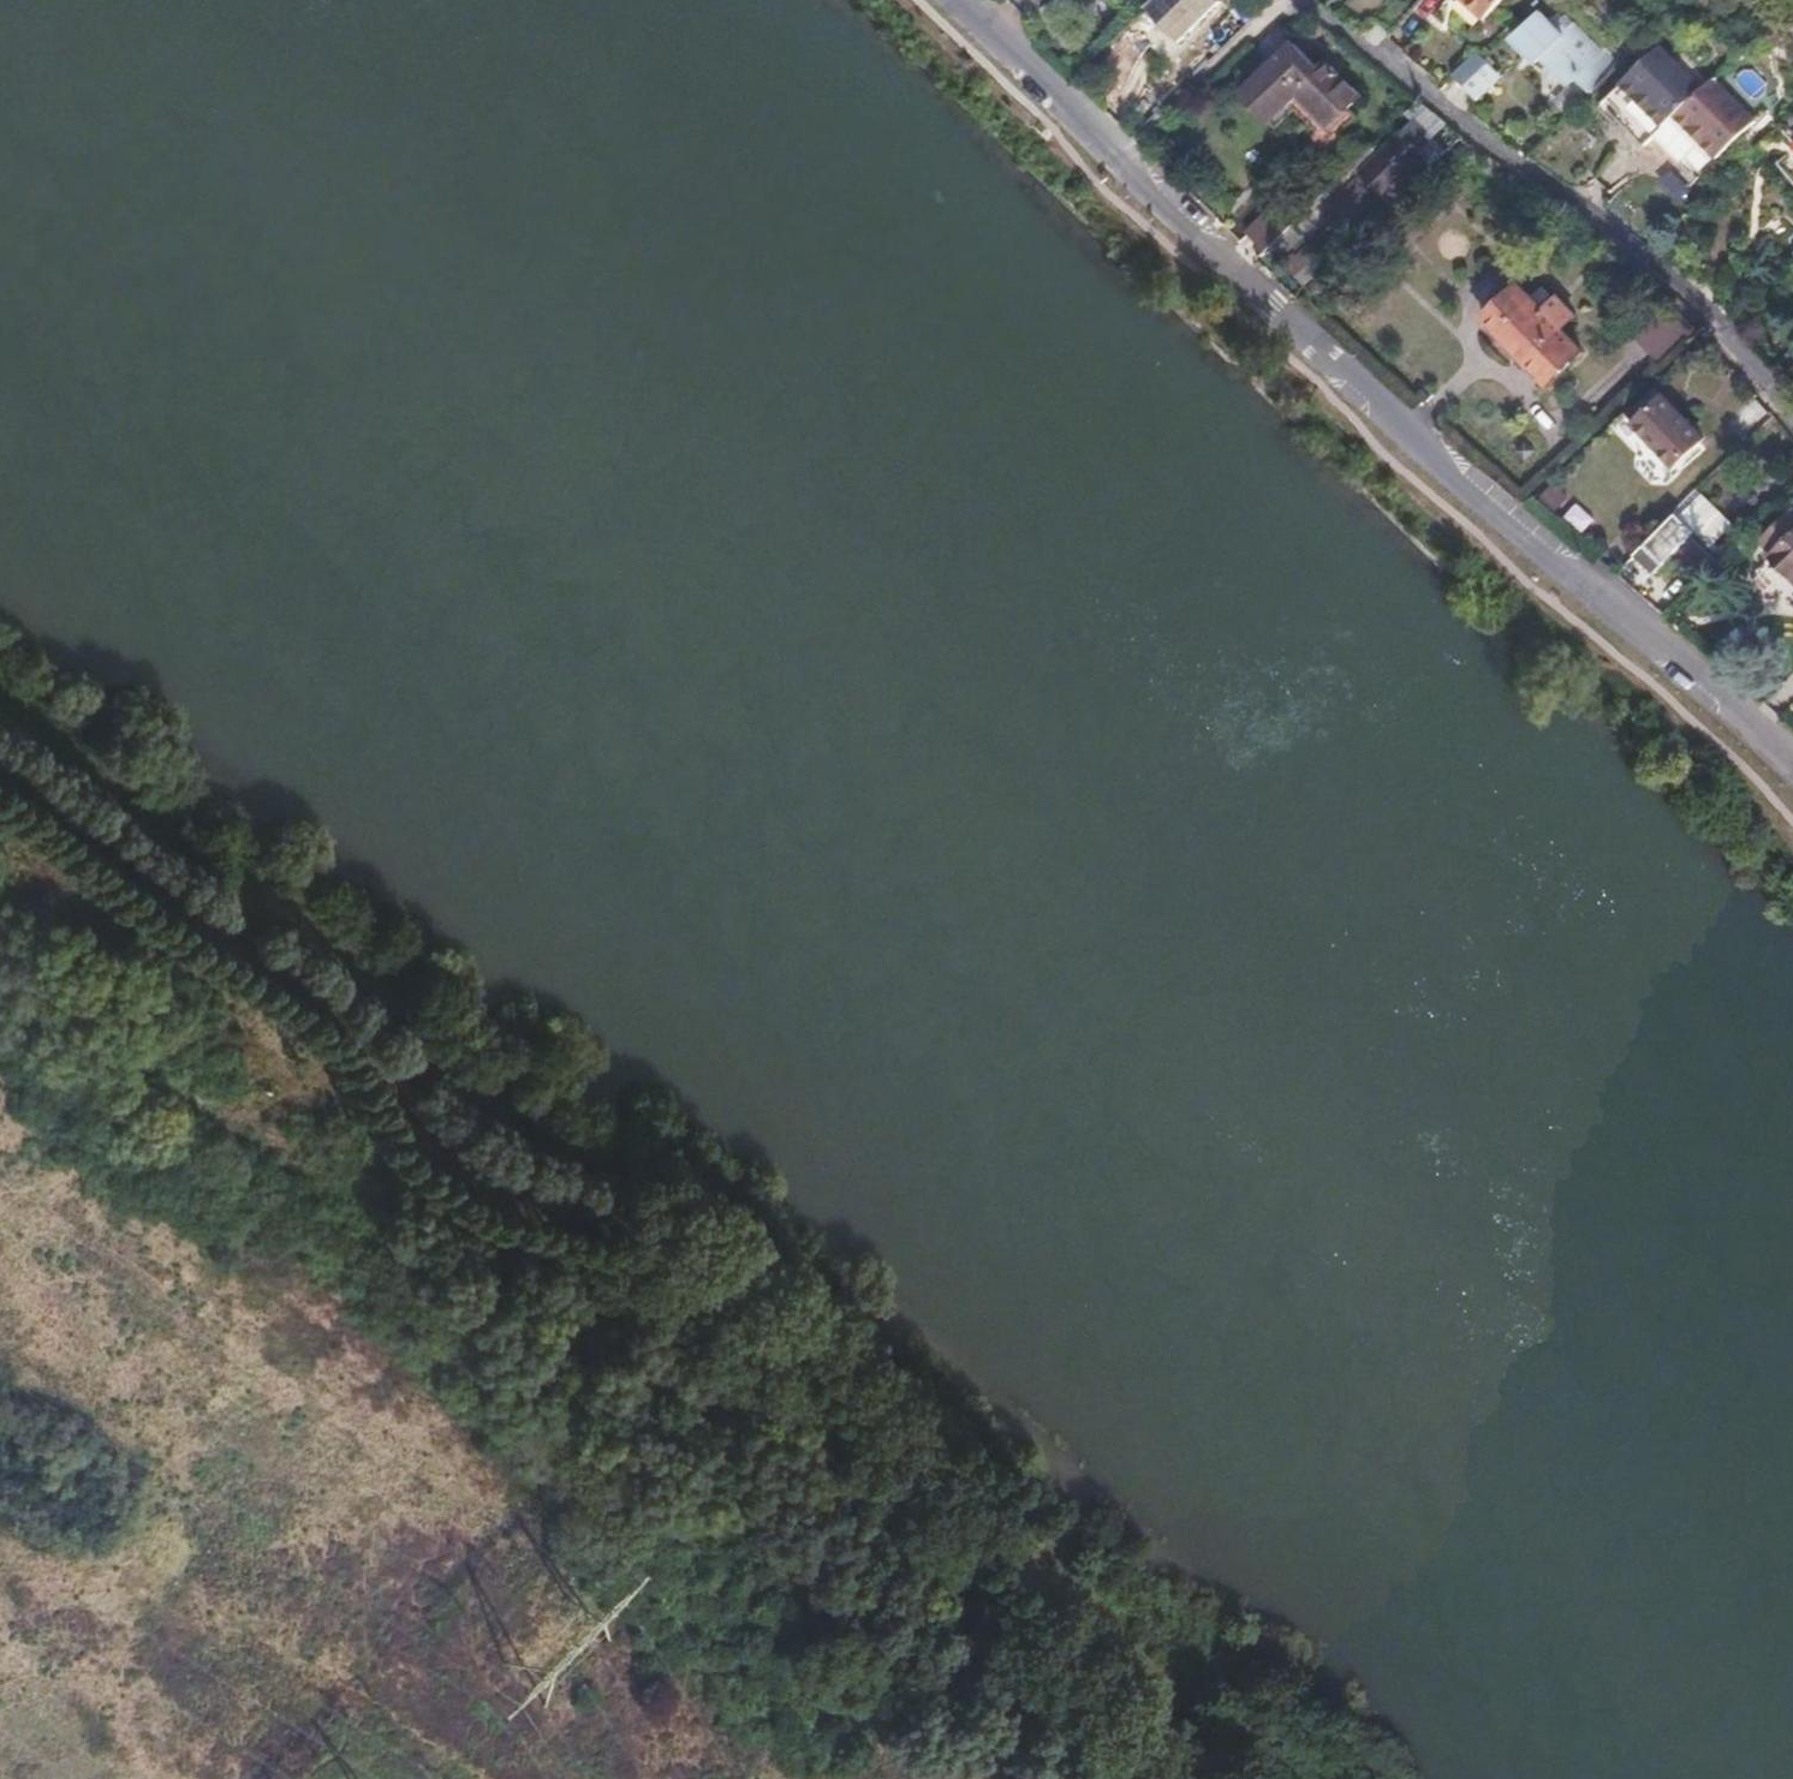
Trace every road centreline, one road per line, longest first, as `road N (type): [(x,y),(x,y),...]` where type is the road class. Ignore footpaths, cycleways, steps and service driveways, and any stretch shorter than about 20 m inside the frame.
road 1 (tertiary): [(963,0),(1278,303),(1792,766)]

